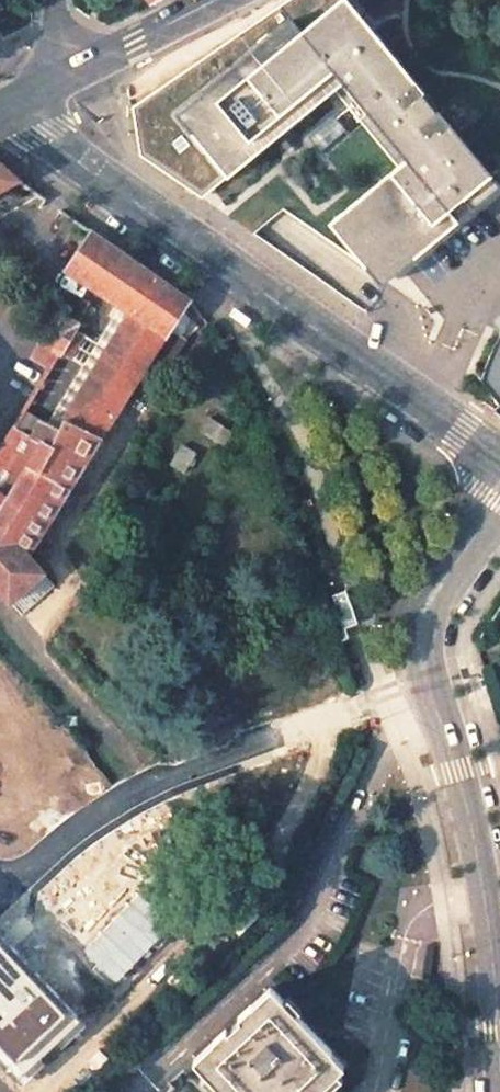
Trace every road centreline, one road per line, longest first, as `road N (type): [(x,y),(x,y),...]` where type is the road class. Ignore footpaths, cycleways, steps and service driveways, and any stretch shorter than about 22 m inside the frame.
road 1 (secondary): [(19,100),(33,127),(81,164),(499,459)]
road 2 (tertiary): [(499,1055),(476,846),(421,666),(419,631),(499,498)]
road 3 (primary): [(215,0),(78,69)]

